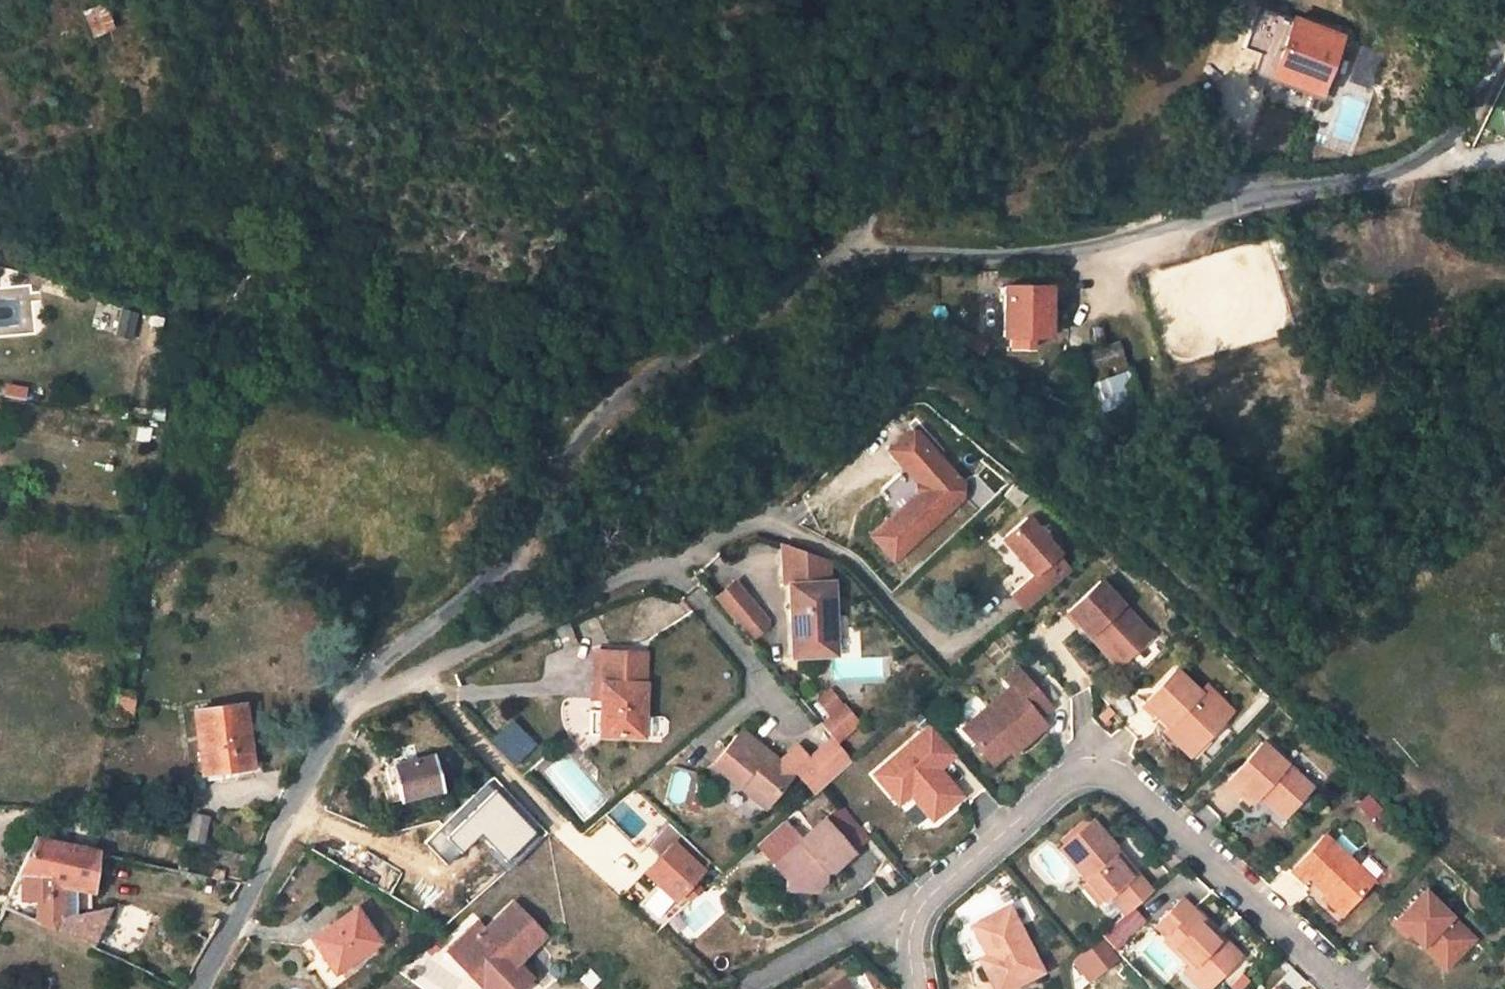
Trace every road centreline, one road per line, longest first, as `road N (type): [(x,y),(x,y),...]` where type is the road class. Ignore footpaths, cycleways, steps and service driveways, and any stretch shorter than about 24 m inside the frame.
road 1 (unclassified): [(864,263),(910,253),(1073,254),(1252,201),(1378,179),(1441,148),(1468,121),(1504,47)]
road 2 (unclassified): [(358,696),(376,668),(475,589),(535,525),(564,468),(608,416),(663,369),(784,296),(864,263)]
road 3 (residential): [(1342,988),(1115,772),(1092,765),(1050,787),(935,896),(916,925)]
road 4 (residential): [(358,696),(751,521)]
road 5 (unclassified): [(204,988),(358,696)]
road 6 (unclassified): [(968,0),(940,88),(873,208),(864,263)]
road 7 (residential): [(757,988),(886,921),(916,925)]

